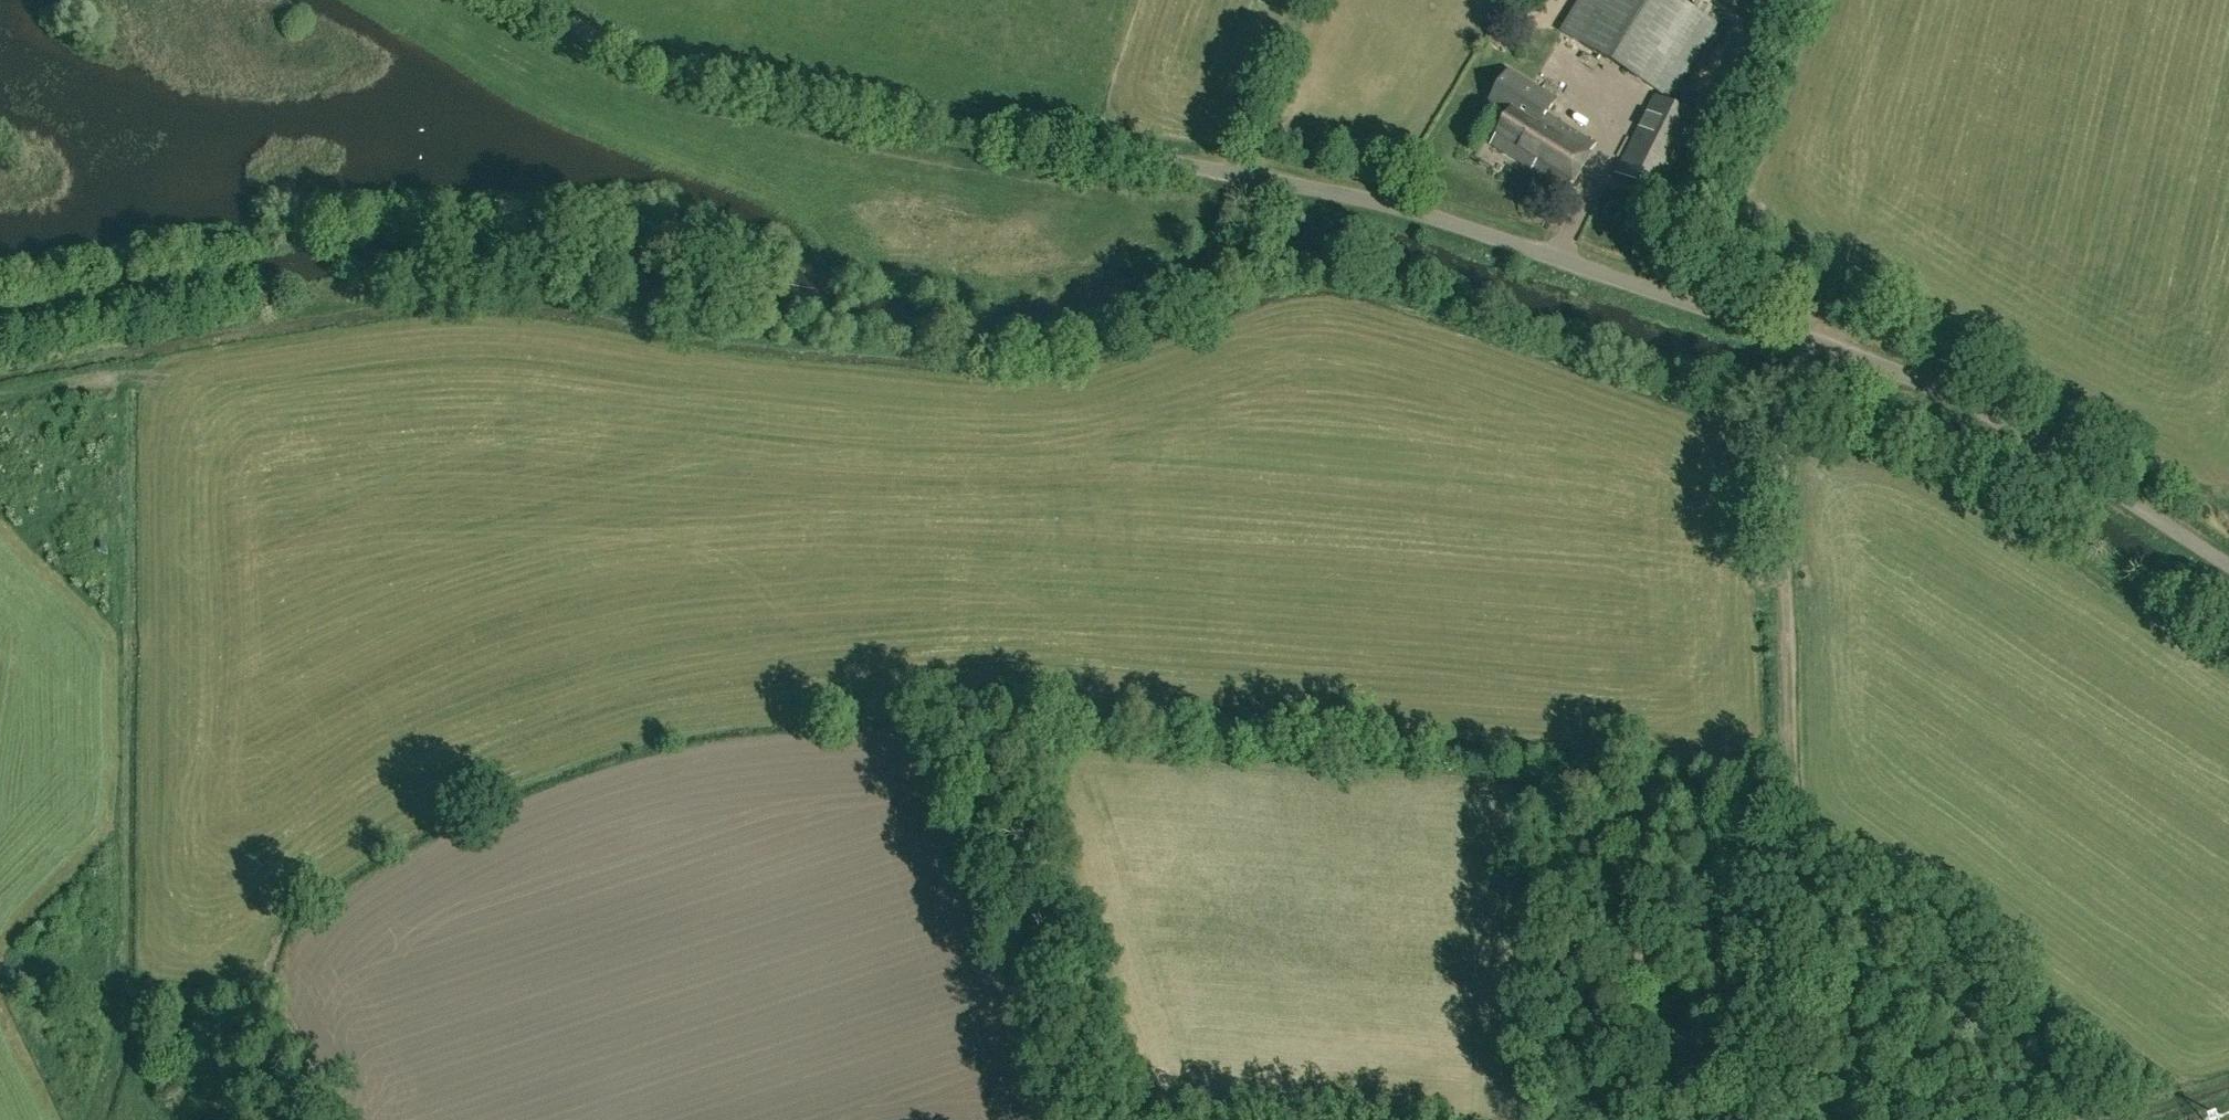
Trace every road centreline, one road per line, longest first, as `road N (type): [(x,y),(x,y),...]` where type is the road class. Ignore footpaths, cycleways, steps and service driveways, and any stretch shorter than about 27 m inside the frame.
road 1 (unclassified): [(2228,566),(1972,408),(1560,260),(1319,190),(684,70),(589,35),(527,0)]
road 2 (track): [(1785,405),(1801,1119)]
road 3 (track): [(152,369),(0,396)]

